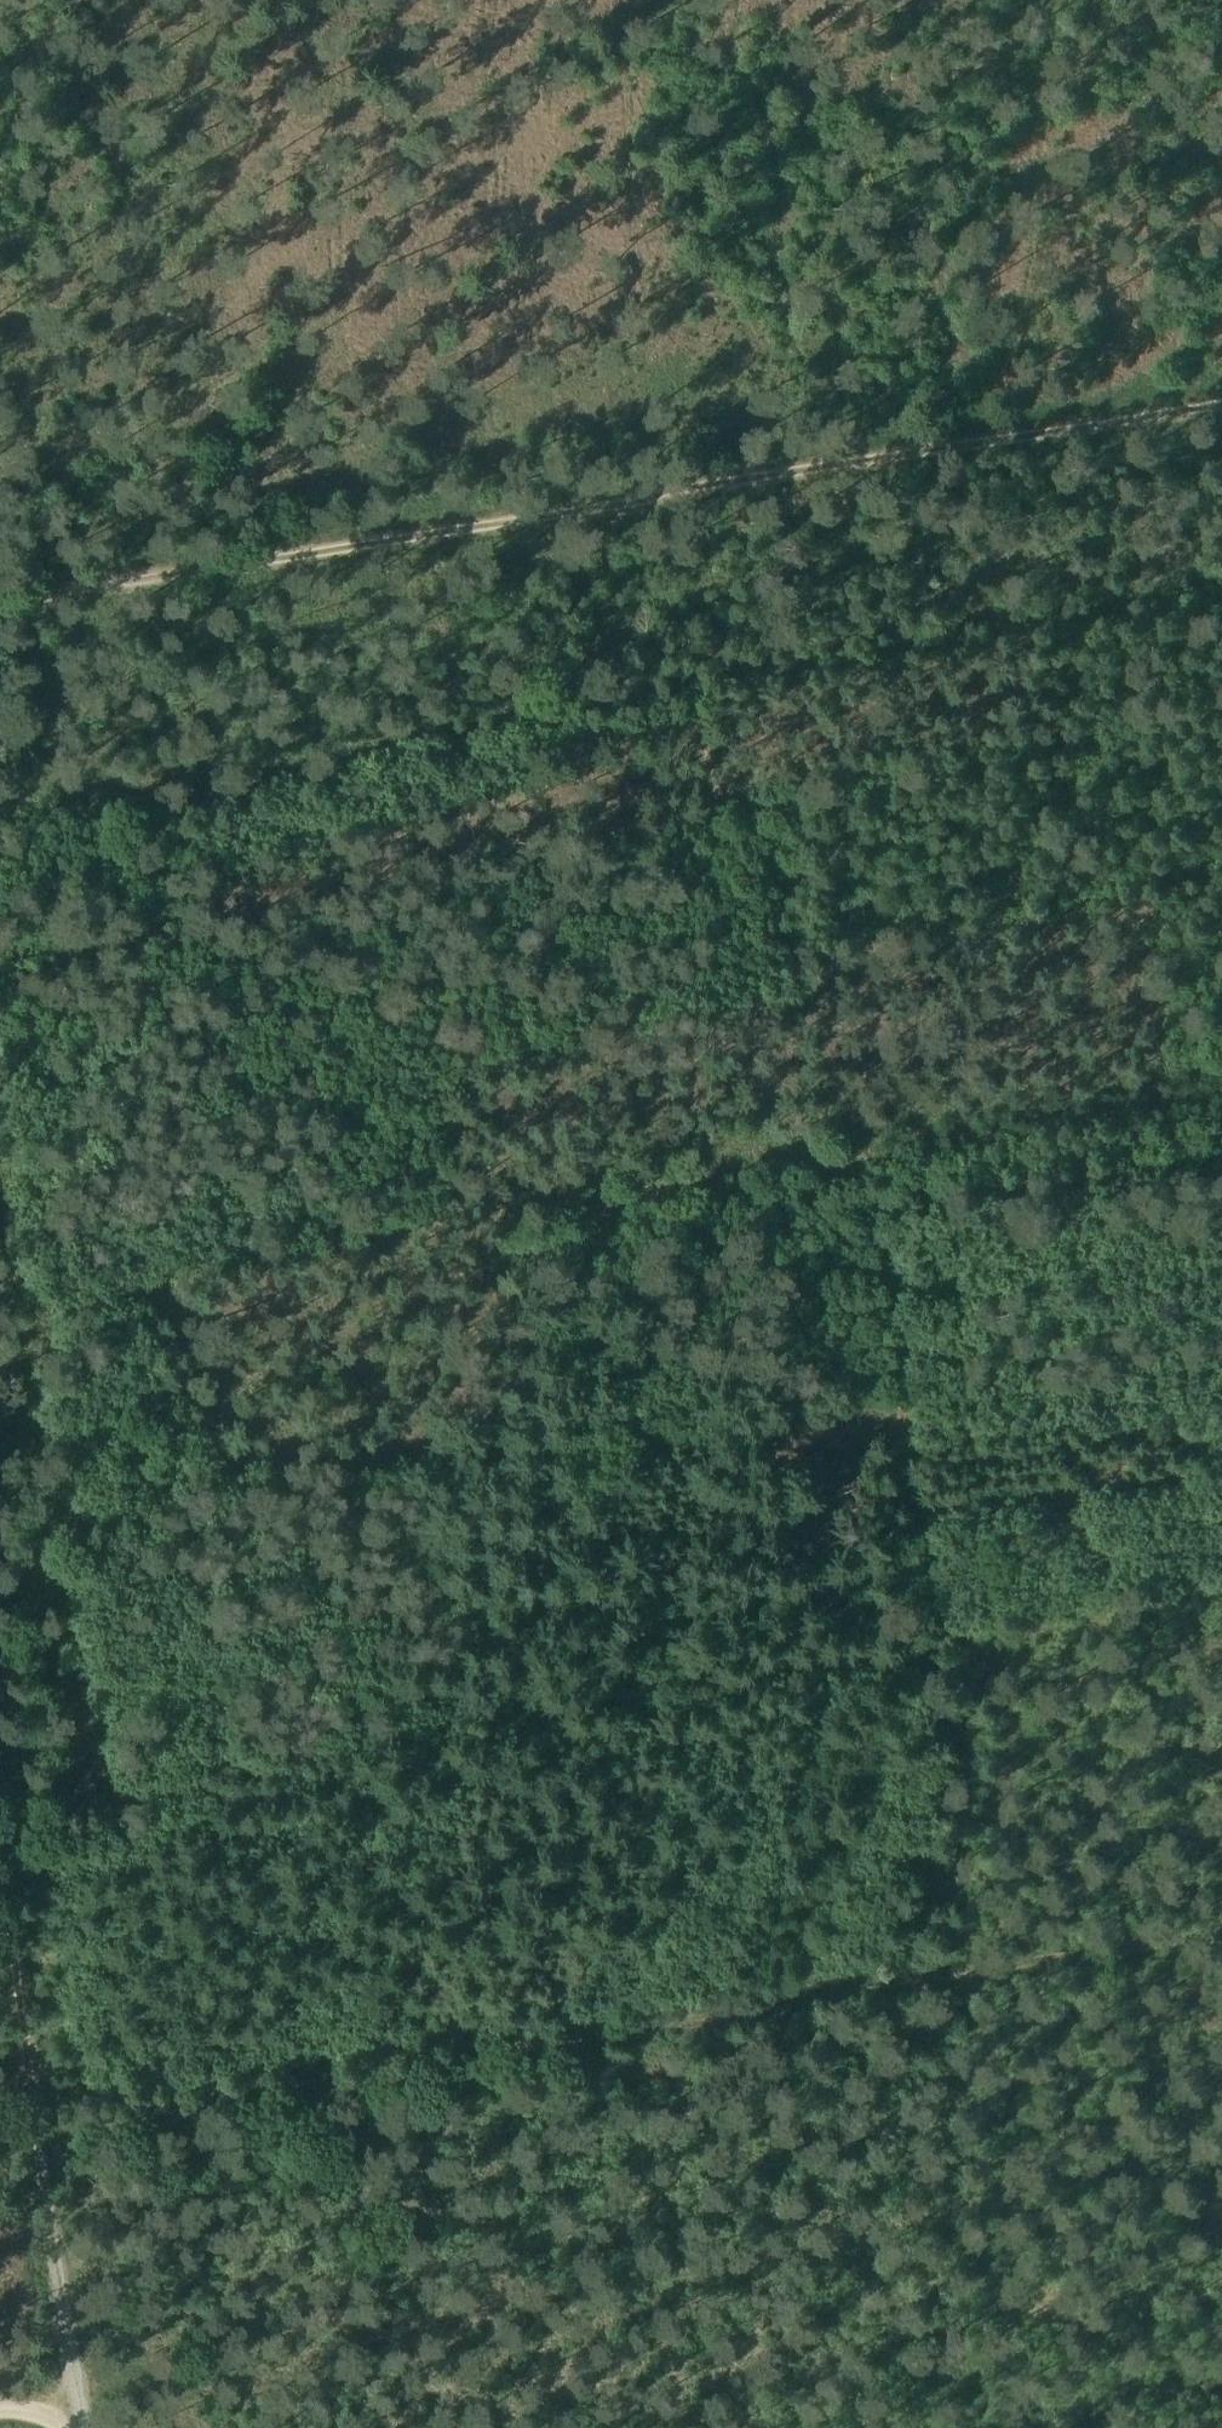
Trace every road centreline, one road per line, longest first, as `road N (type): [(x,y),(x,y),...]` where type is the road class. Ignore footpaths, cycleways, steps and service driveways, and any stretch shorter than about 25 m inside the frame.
road 1 (track): [(0,600),(1221,403)]
road 2 (track): [(34,2122),(83,2391)]
road 3 (track): [(0,1888),(34,2122)]

